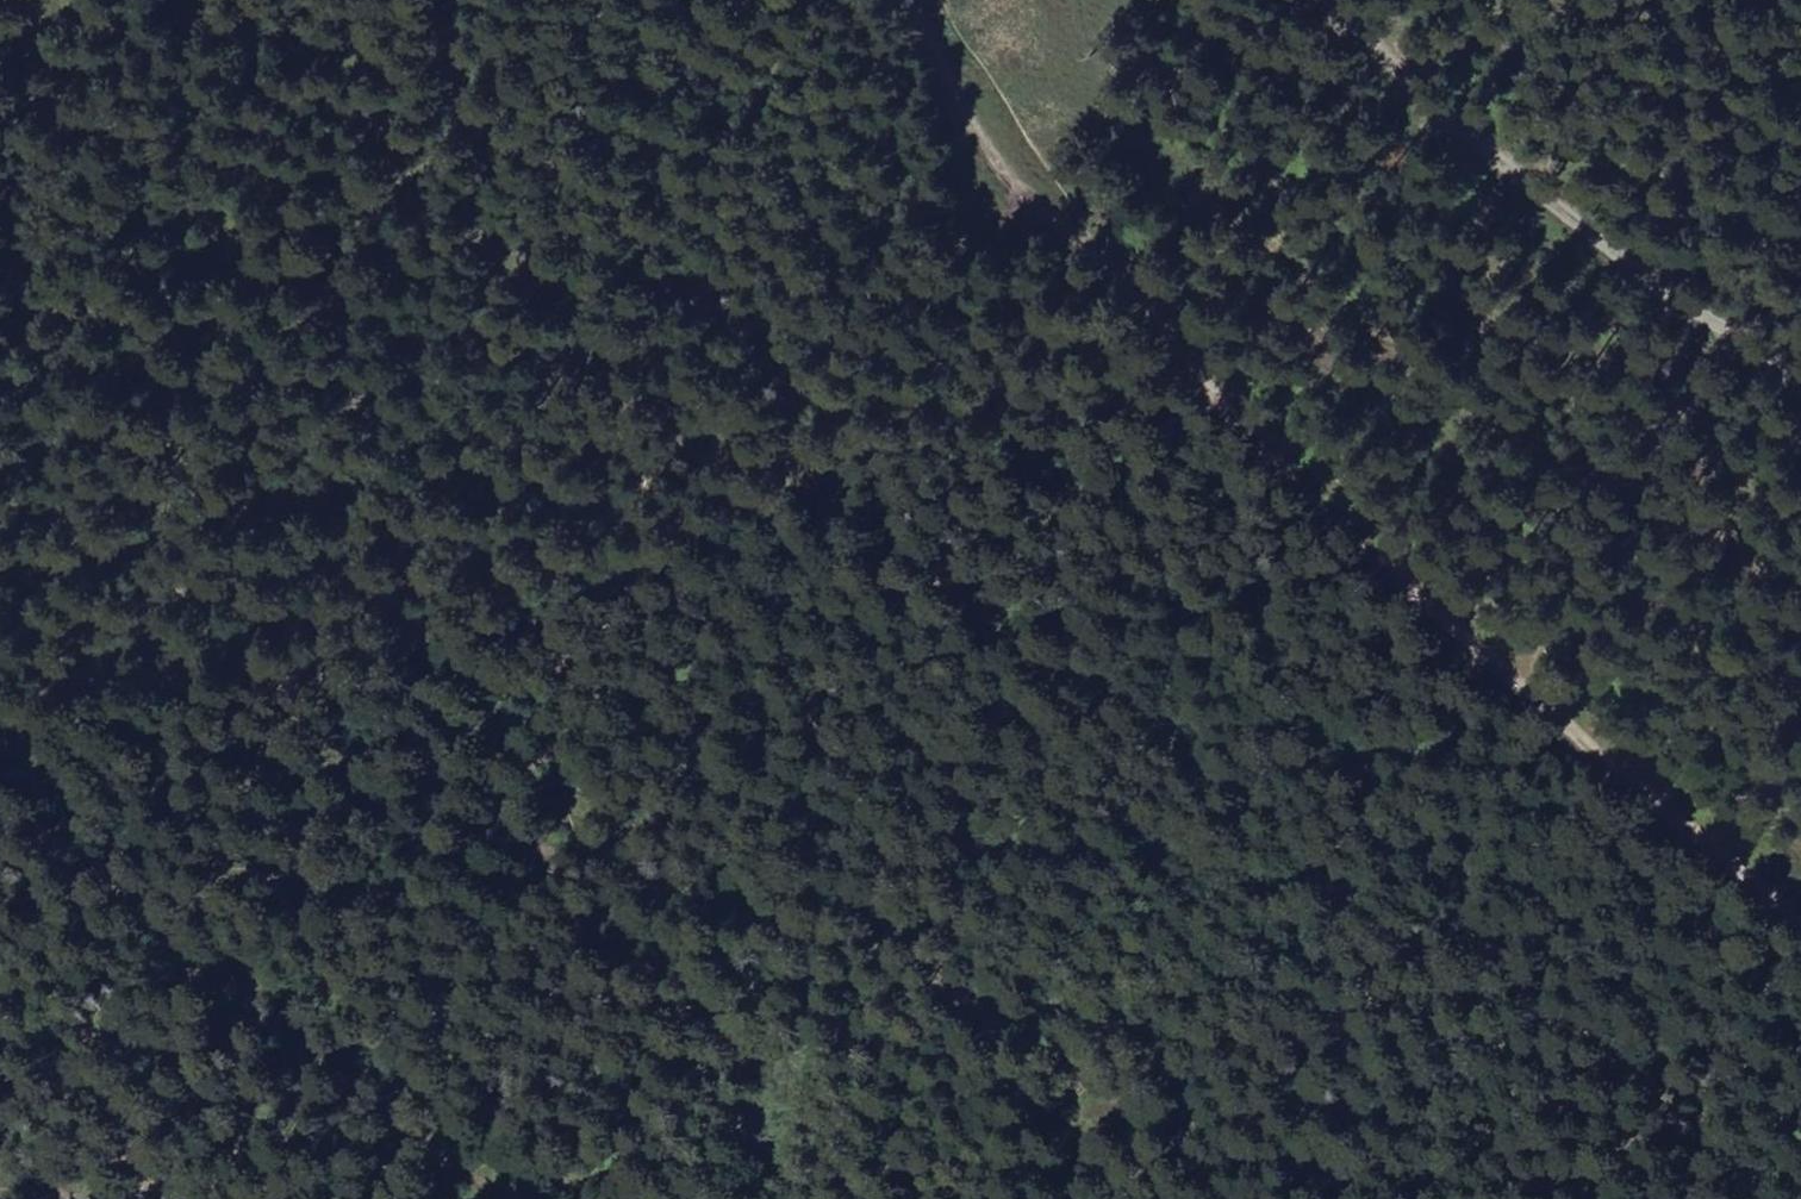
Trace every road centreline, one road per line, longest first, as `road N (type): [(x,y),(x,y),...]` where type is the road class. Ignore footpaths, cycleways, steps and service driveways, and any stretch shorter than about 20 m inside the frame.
road 1 (track): [(1800,875),(1611,778),(1049,149),(956,0)]
road 2 (track): [(1800,387),(1551,213),(1303,0)]
road 3 (track): [(0,997),(101,1112),(145,1198)]

